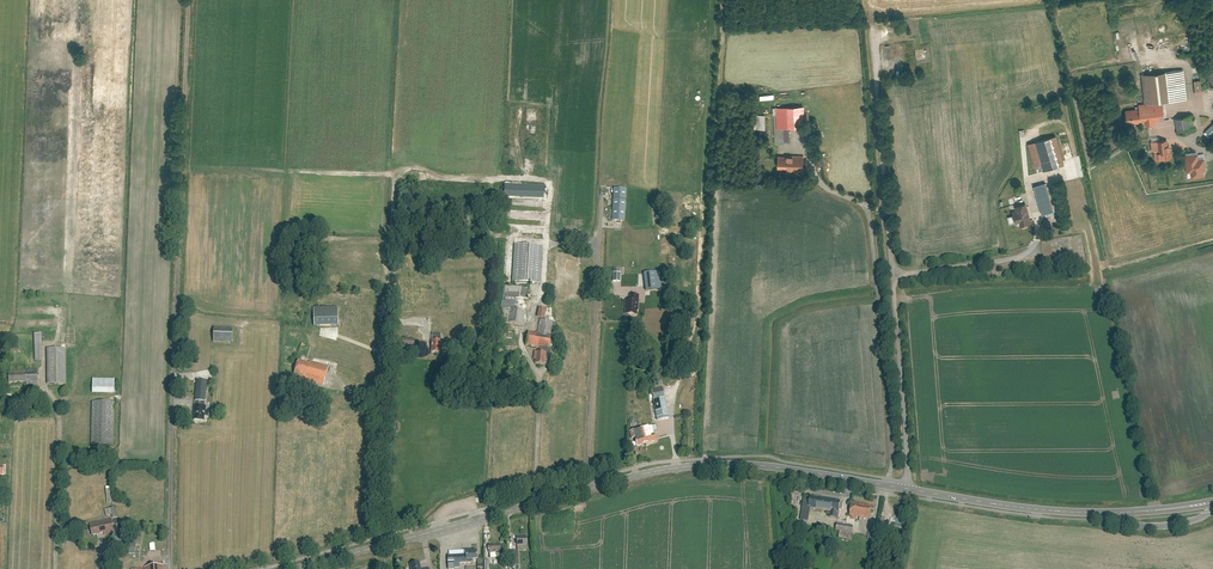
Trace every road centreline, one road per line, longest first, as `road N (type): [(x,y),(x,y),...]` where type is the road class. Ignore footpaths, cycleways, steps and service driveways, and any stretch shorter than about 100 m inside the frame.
road 1 (secondary): [(293,568),(698,466),(771,467),(1071,513),(1212,504)]
road 2 (track): [(172,568),(189,0)]
road 3 (track): [(383,544),(394,182)]

